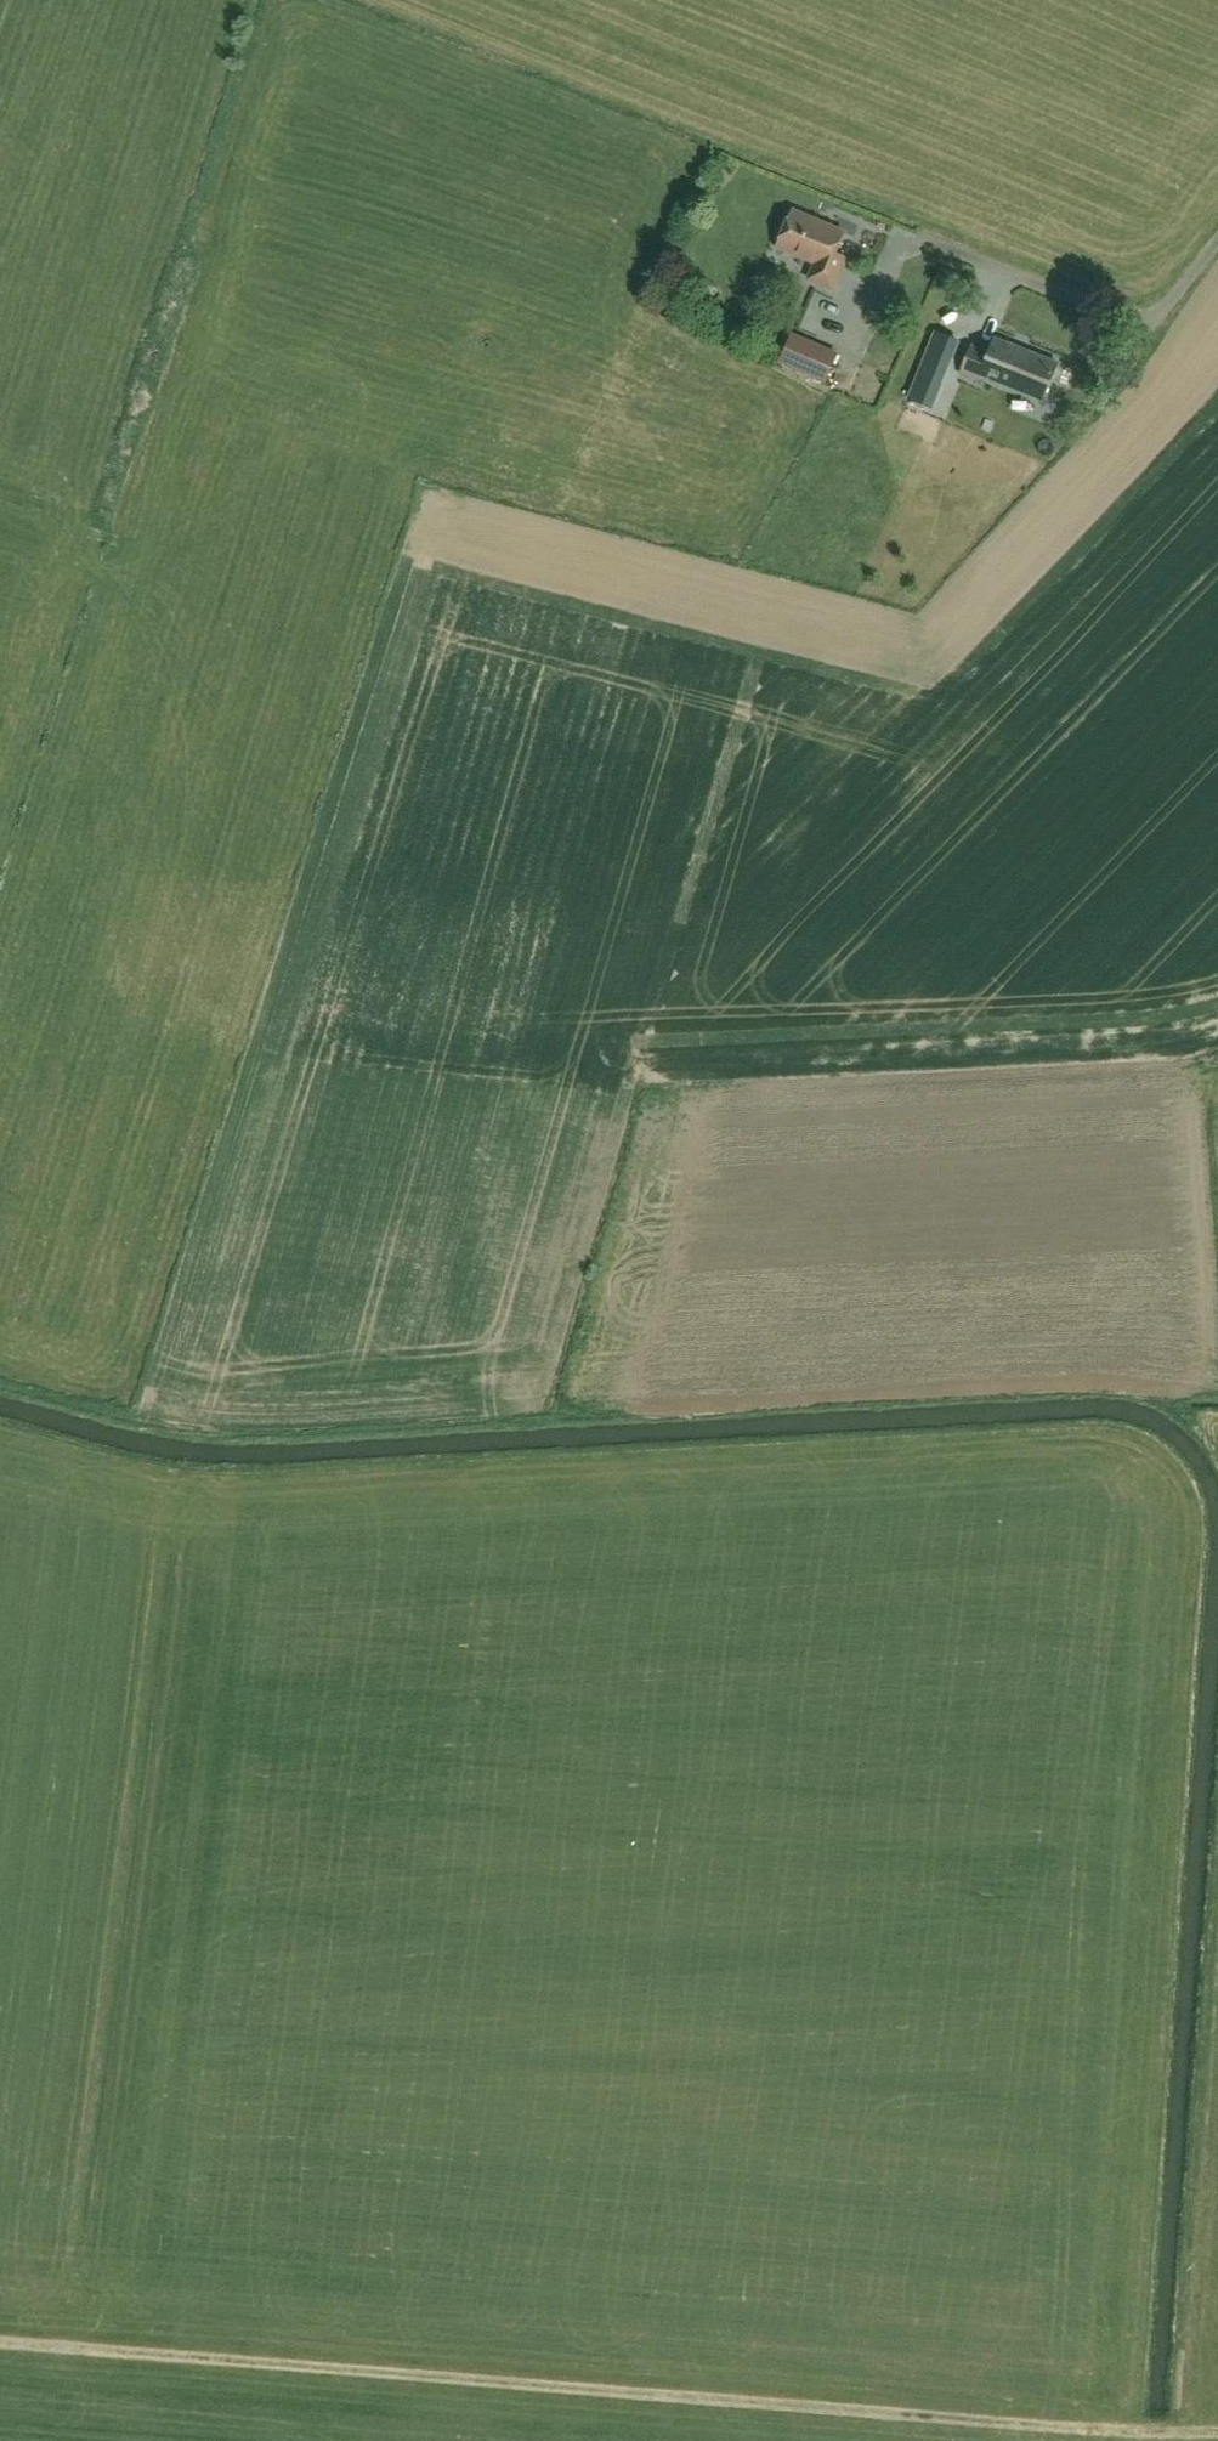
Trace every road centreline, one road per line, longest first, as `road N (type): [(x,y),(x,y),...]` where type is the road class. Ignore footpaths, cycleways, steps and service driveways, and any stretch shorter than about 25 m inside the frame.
road 1 (track): [(1217,2432),(1054,2427),(0,2342)]

